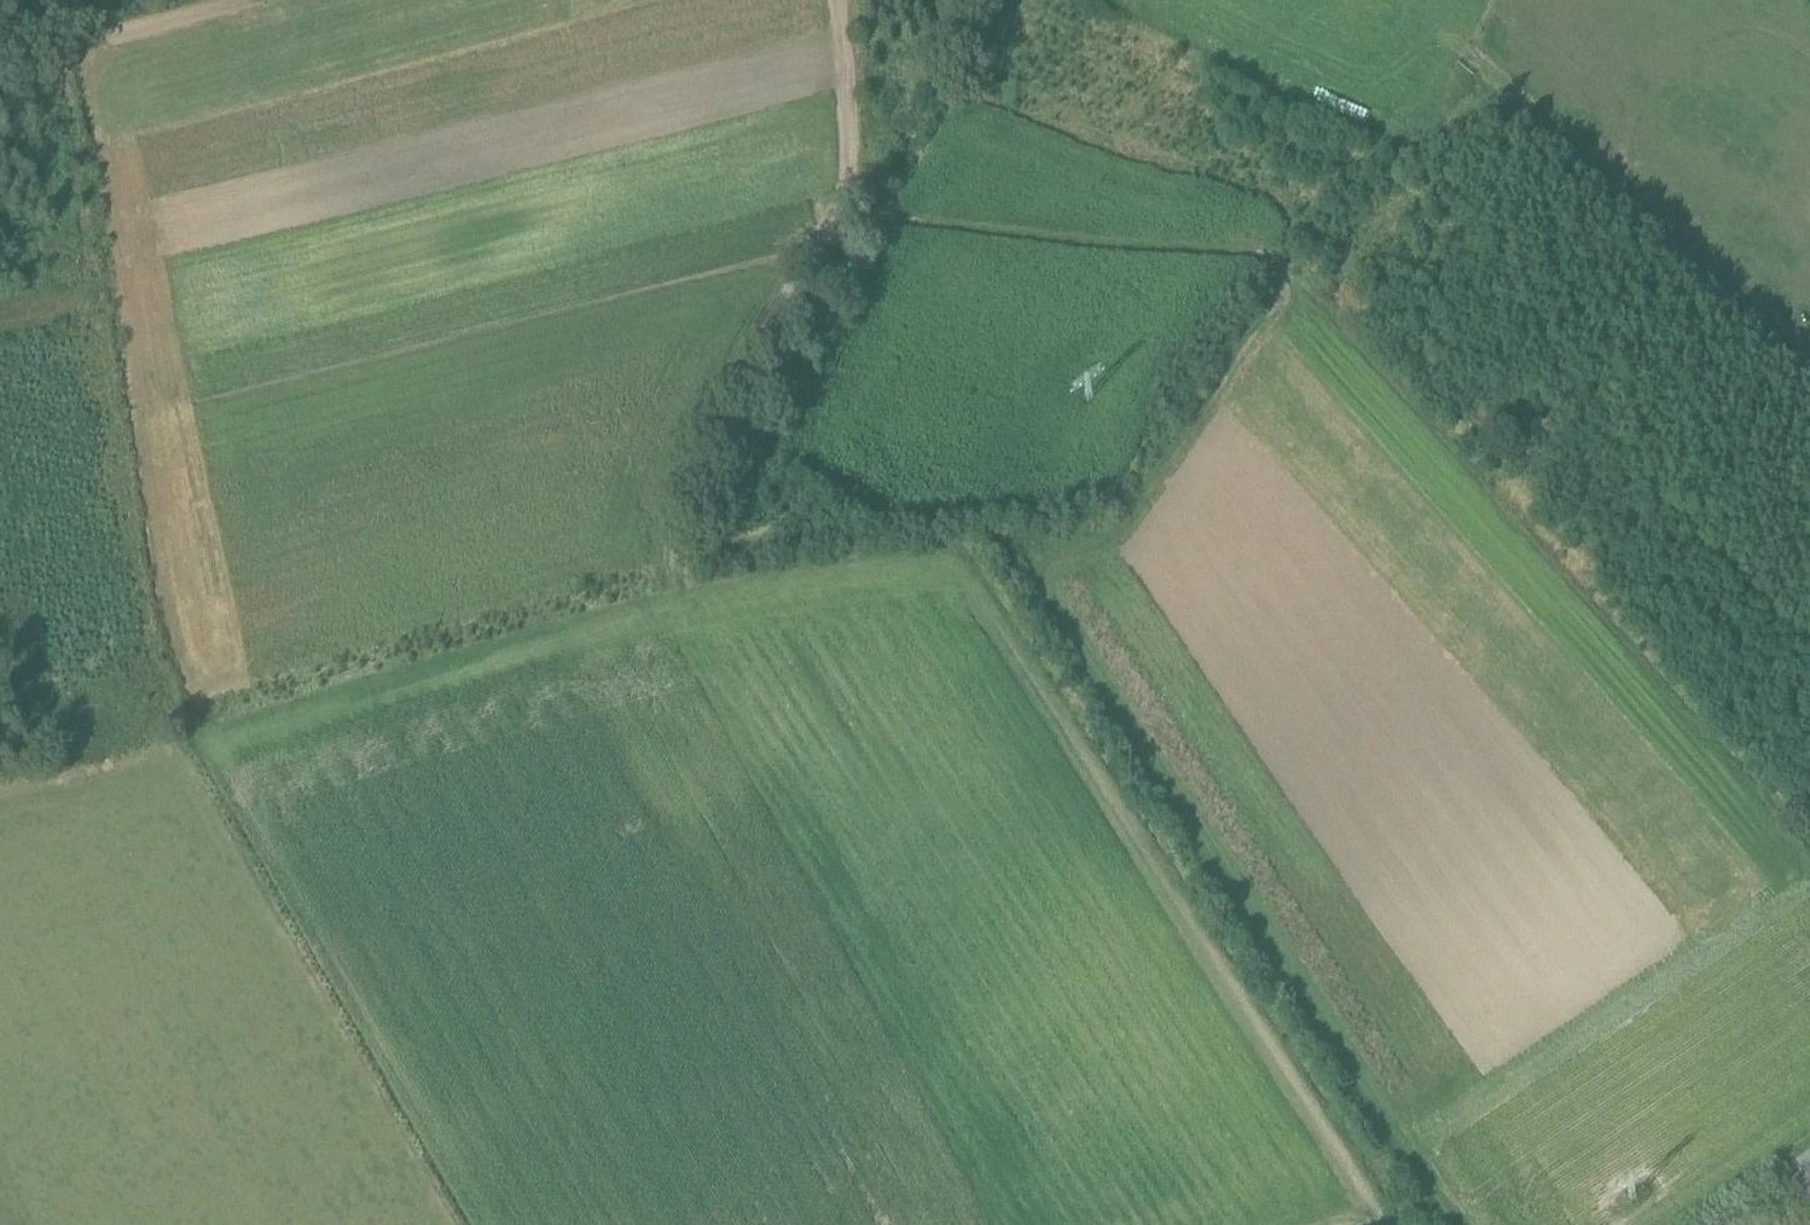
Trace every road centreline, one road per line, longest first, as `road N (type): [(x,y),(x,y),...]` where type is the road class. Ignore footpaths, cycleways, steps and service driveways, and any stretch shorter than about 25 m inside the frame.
road 1 (track): [(1809,364),(1454,34)]
road 2 (track): [(883,214),(847,176),(837,0)]

